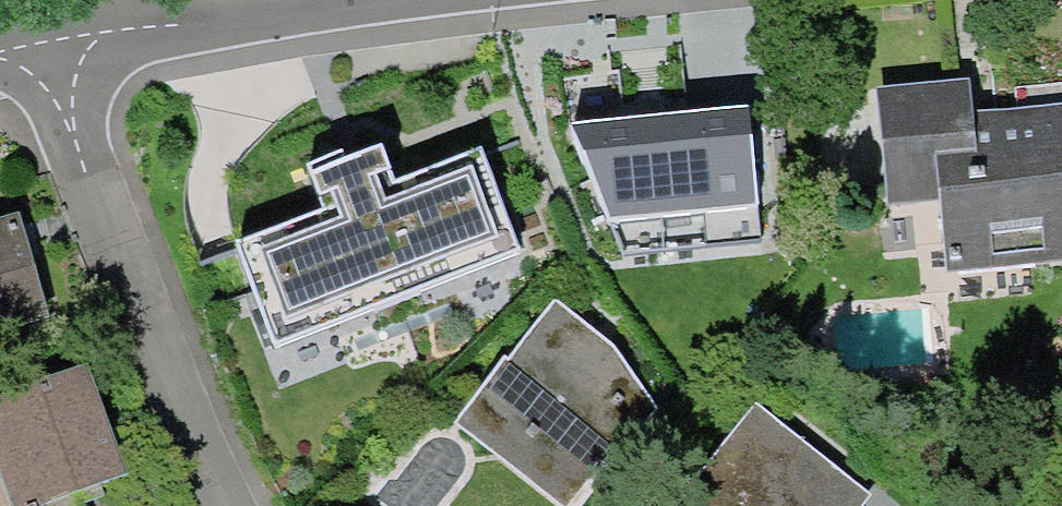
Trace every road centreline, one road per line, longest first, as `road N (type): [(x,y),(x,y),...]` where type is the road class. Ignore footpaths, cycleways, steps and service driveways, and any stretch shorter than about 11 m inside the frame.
road 1 (residential): [(48,58),(233,505)]
road 2 (residential): [(382,0),(48,58)]

